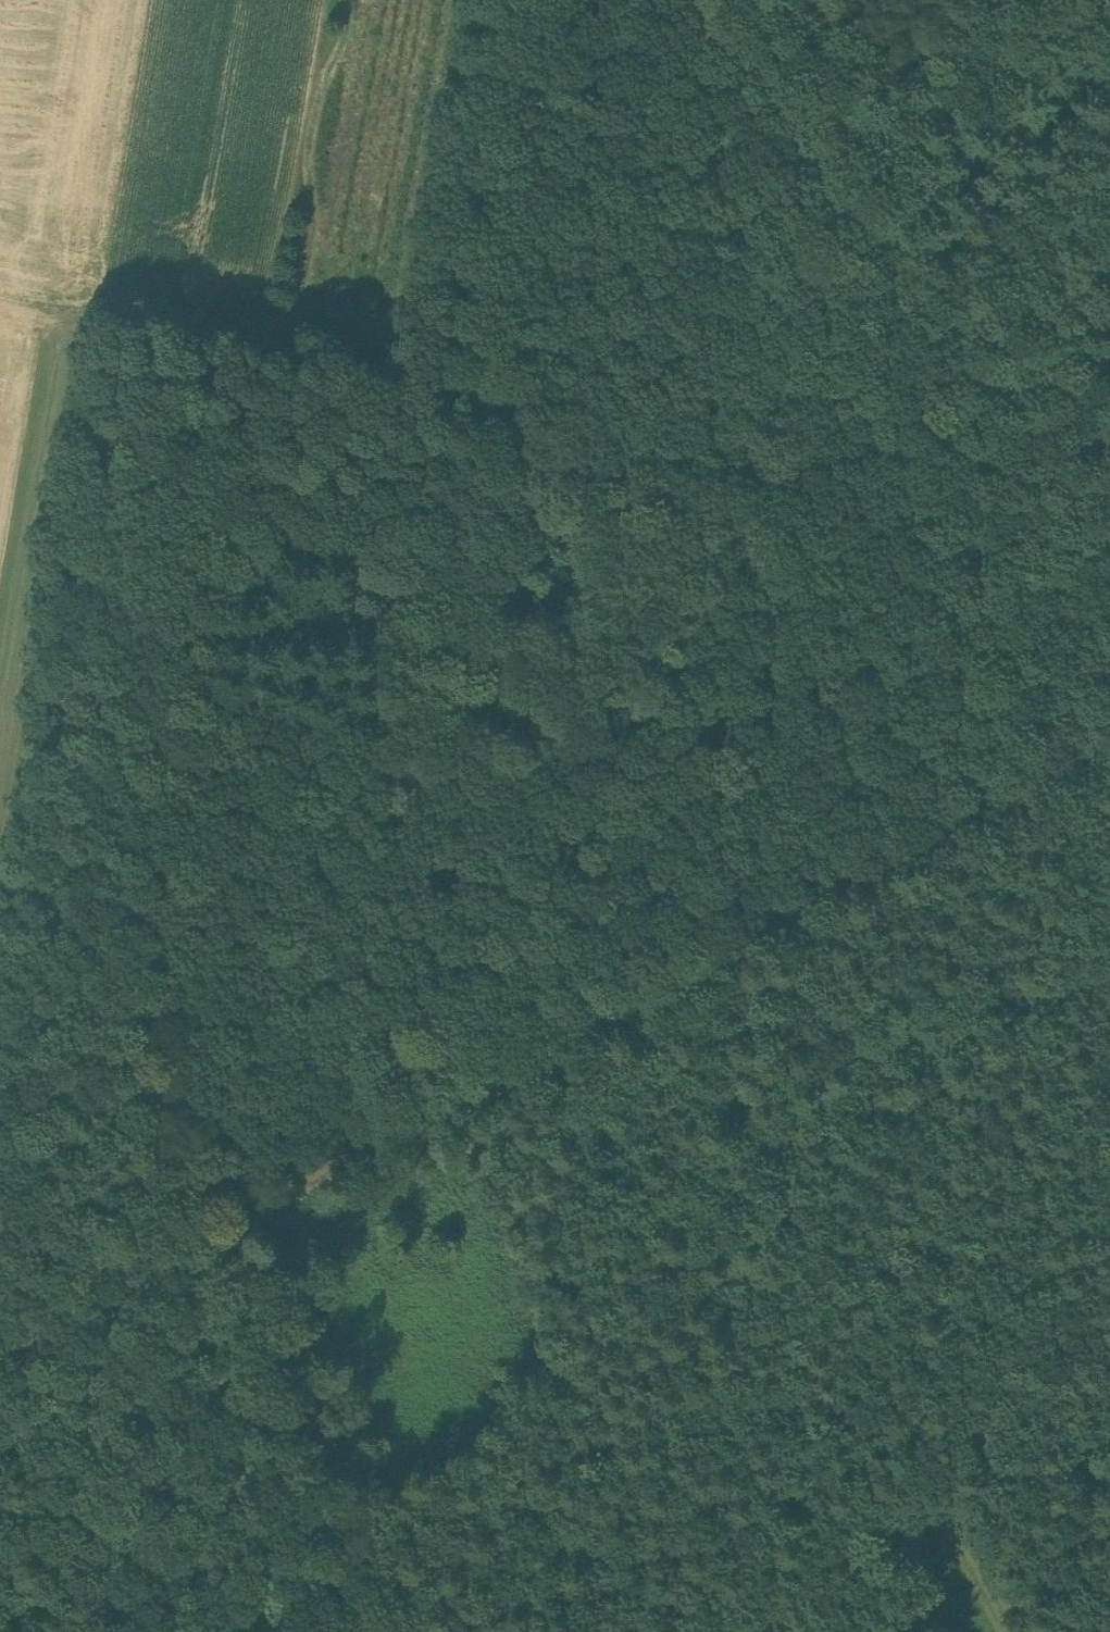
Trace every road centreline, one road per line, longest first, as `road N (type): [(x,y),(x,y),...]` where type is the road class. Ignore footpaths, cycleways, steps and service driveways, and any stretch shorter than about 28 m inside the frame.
road 1 (track): [(219,1234),(1109,754)]
road 2 (track): [(219,1234),(160,1124),(150,1072),(152,995),(259,378)]
road 3 (track): [(439,1631),(219,1234)]
road 4 (track): [(0,1362),(219,1234)]

